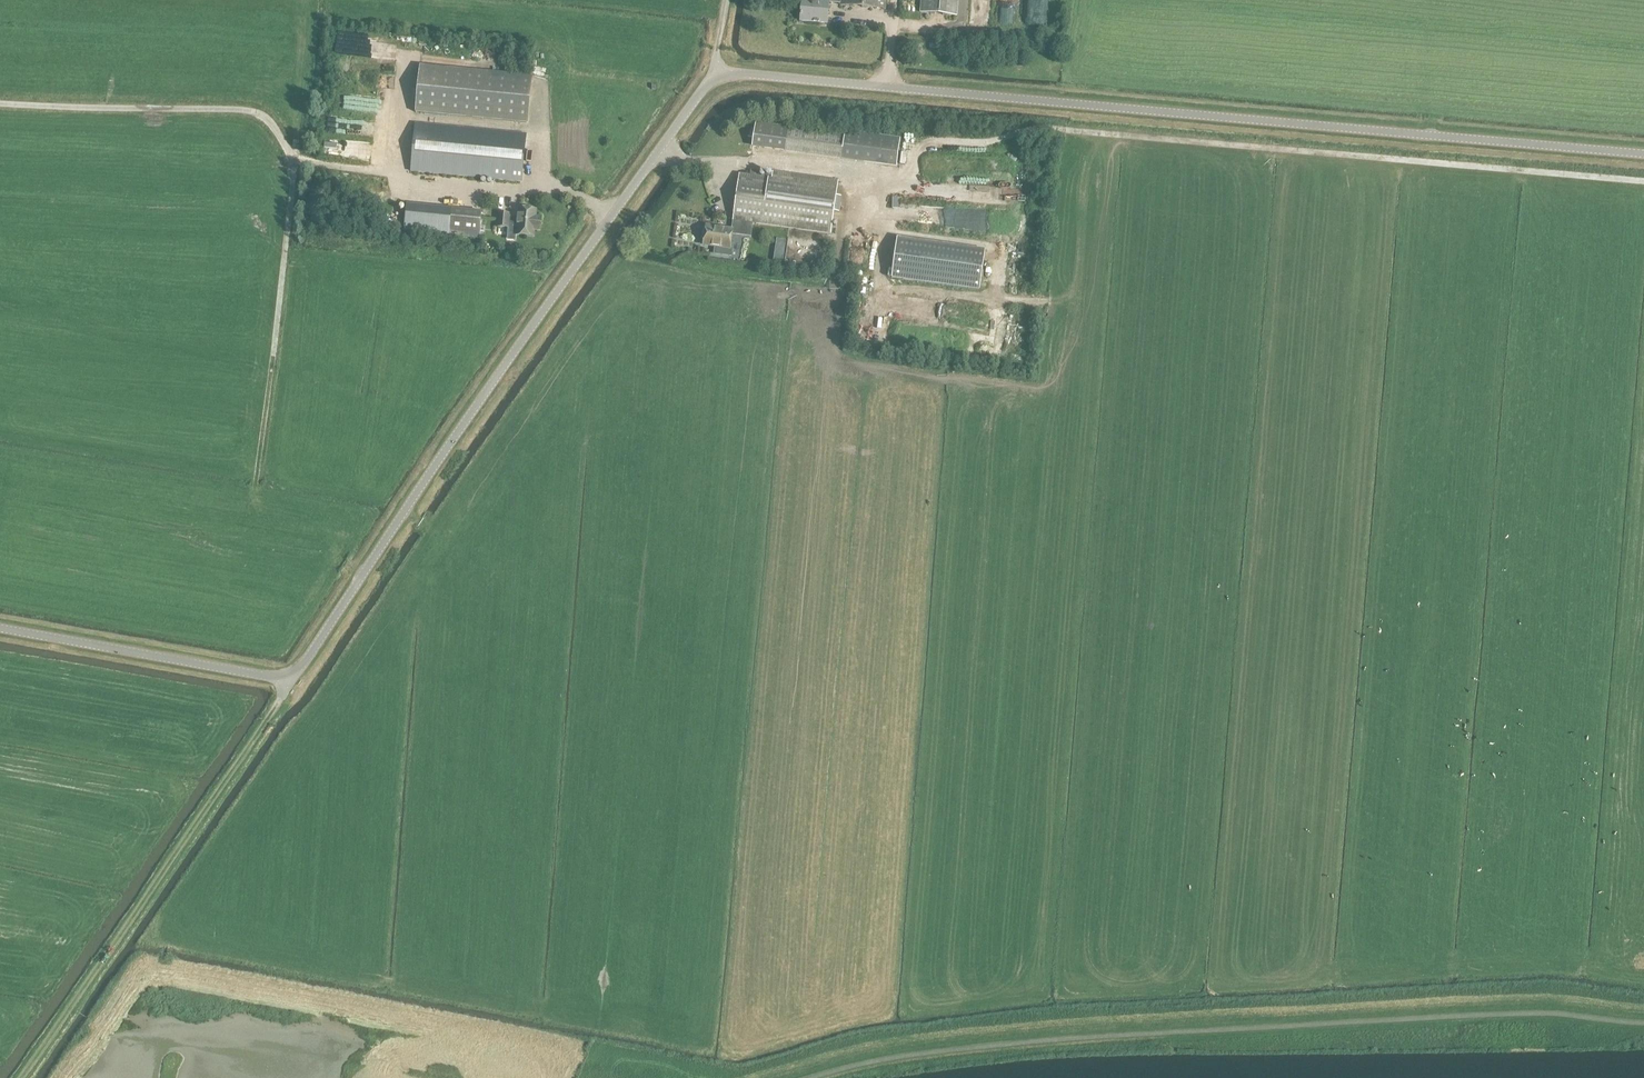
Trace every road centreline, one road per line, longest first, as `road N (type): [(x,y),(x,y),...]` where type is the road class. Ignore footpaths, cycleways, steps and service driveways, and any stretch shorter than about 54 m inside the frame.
road 1 (tertiary): [(1643,153),(747,76),(706,87)]
road 2 (tertiary): [(305,661),(706,87)]
road 3 (track): [(22,1077),(297,670)]
road 4 (track): [(295,158),(270,121),(253,112),(0,104)]
road 5 (tertiary): [(305,661),(283,677),(263,676),(0,628)]
road 6 (track): [(295,158),(273,357)]
road 7 (track): [(257,481),(257,506),(320,523),(332,555),(361,577)]
road 8 (track): [(419,184),(295,158)]
road 9 (track): [(257,481),(273,357)]

